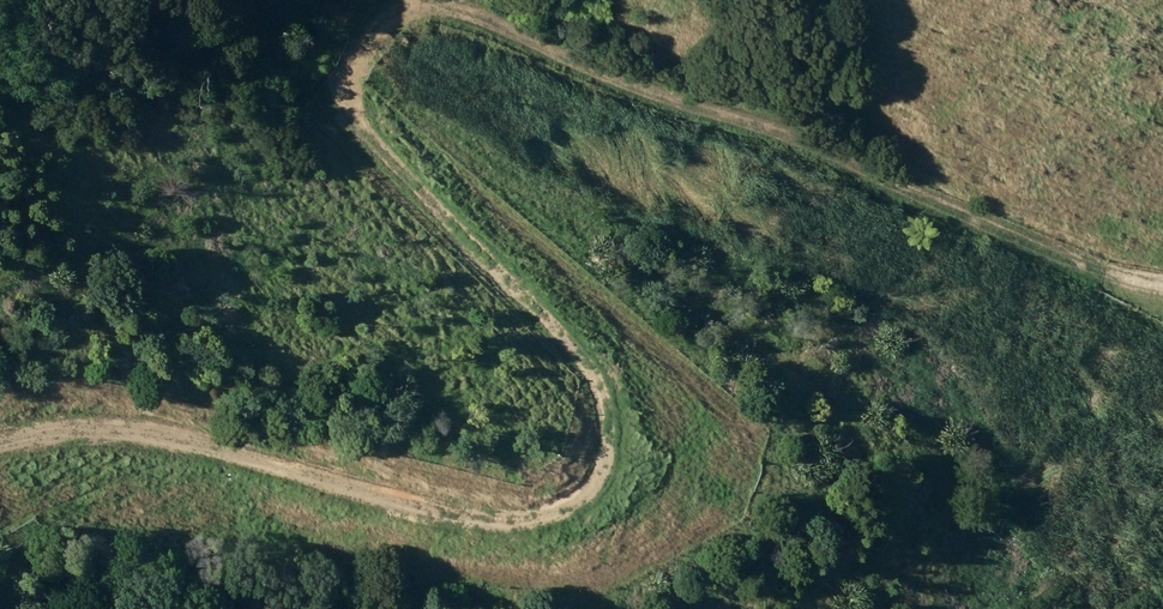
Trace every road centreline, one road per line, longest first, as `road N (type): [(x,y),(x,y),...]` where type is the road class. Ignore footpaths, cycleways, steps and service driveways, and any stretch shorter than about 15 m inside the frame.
road 1 (track): [(1162,284),(1044,257),(420,1),(376,31),(344,76),(372,128),(586,371),(608,440),(605,470),(541,521),(489,521),(160,440),(86,435),(0,455)]

